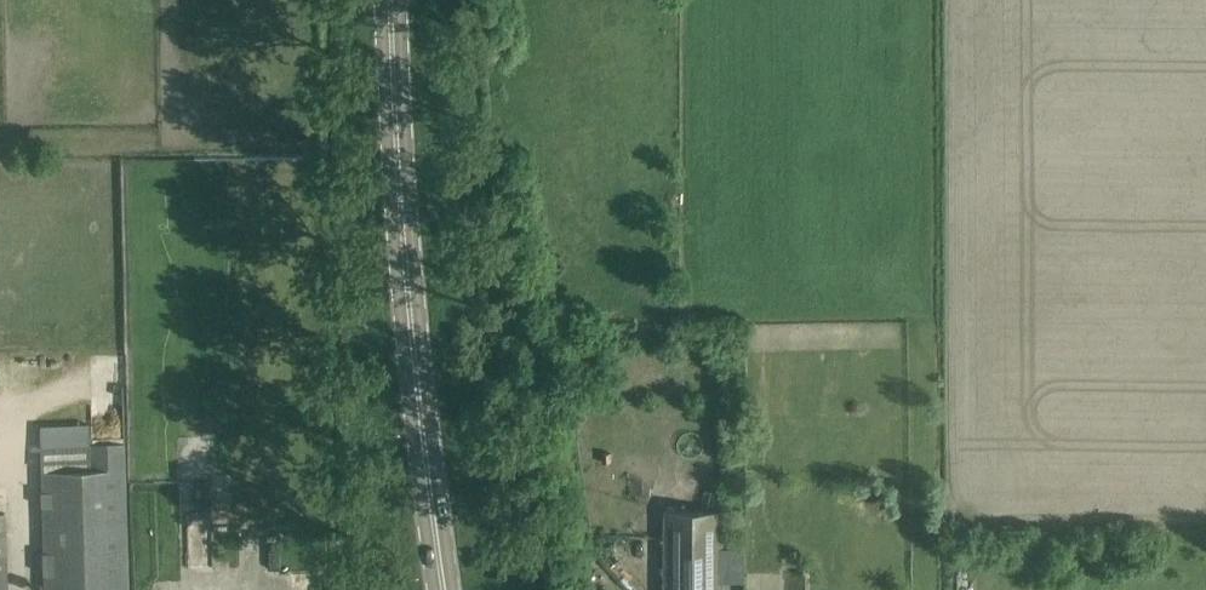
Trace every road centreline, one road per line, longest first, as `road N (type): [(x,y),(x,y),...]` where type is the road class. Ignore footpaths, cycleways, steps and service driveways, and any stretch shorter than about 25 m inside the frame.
road 1 (primary): [(445,589),(408,305),(392,0)]

